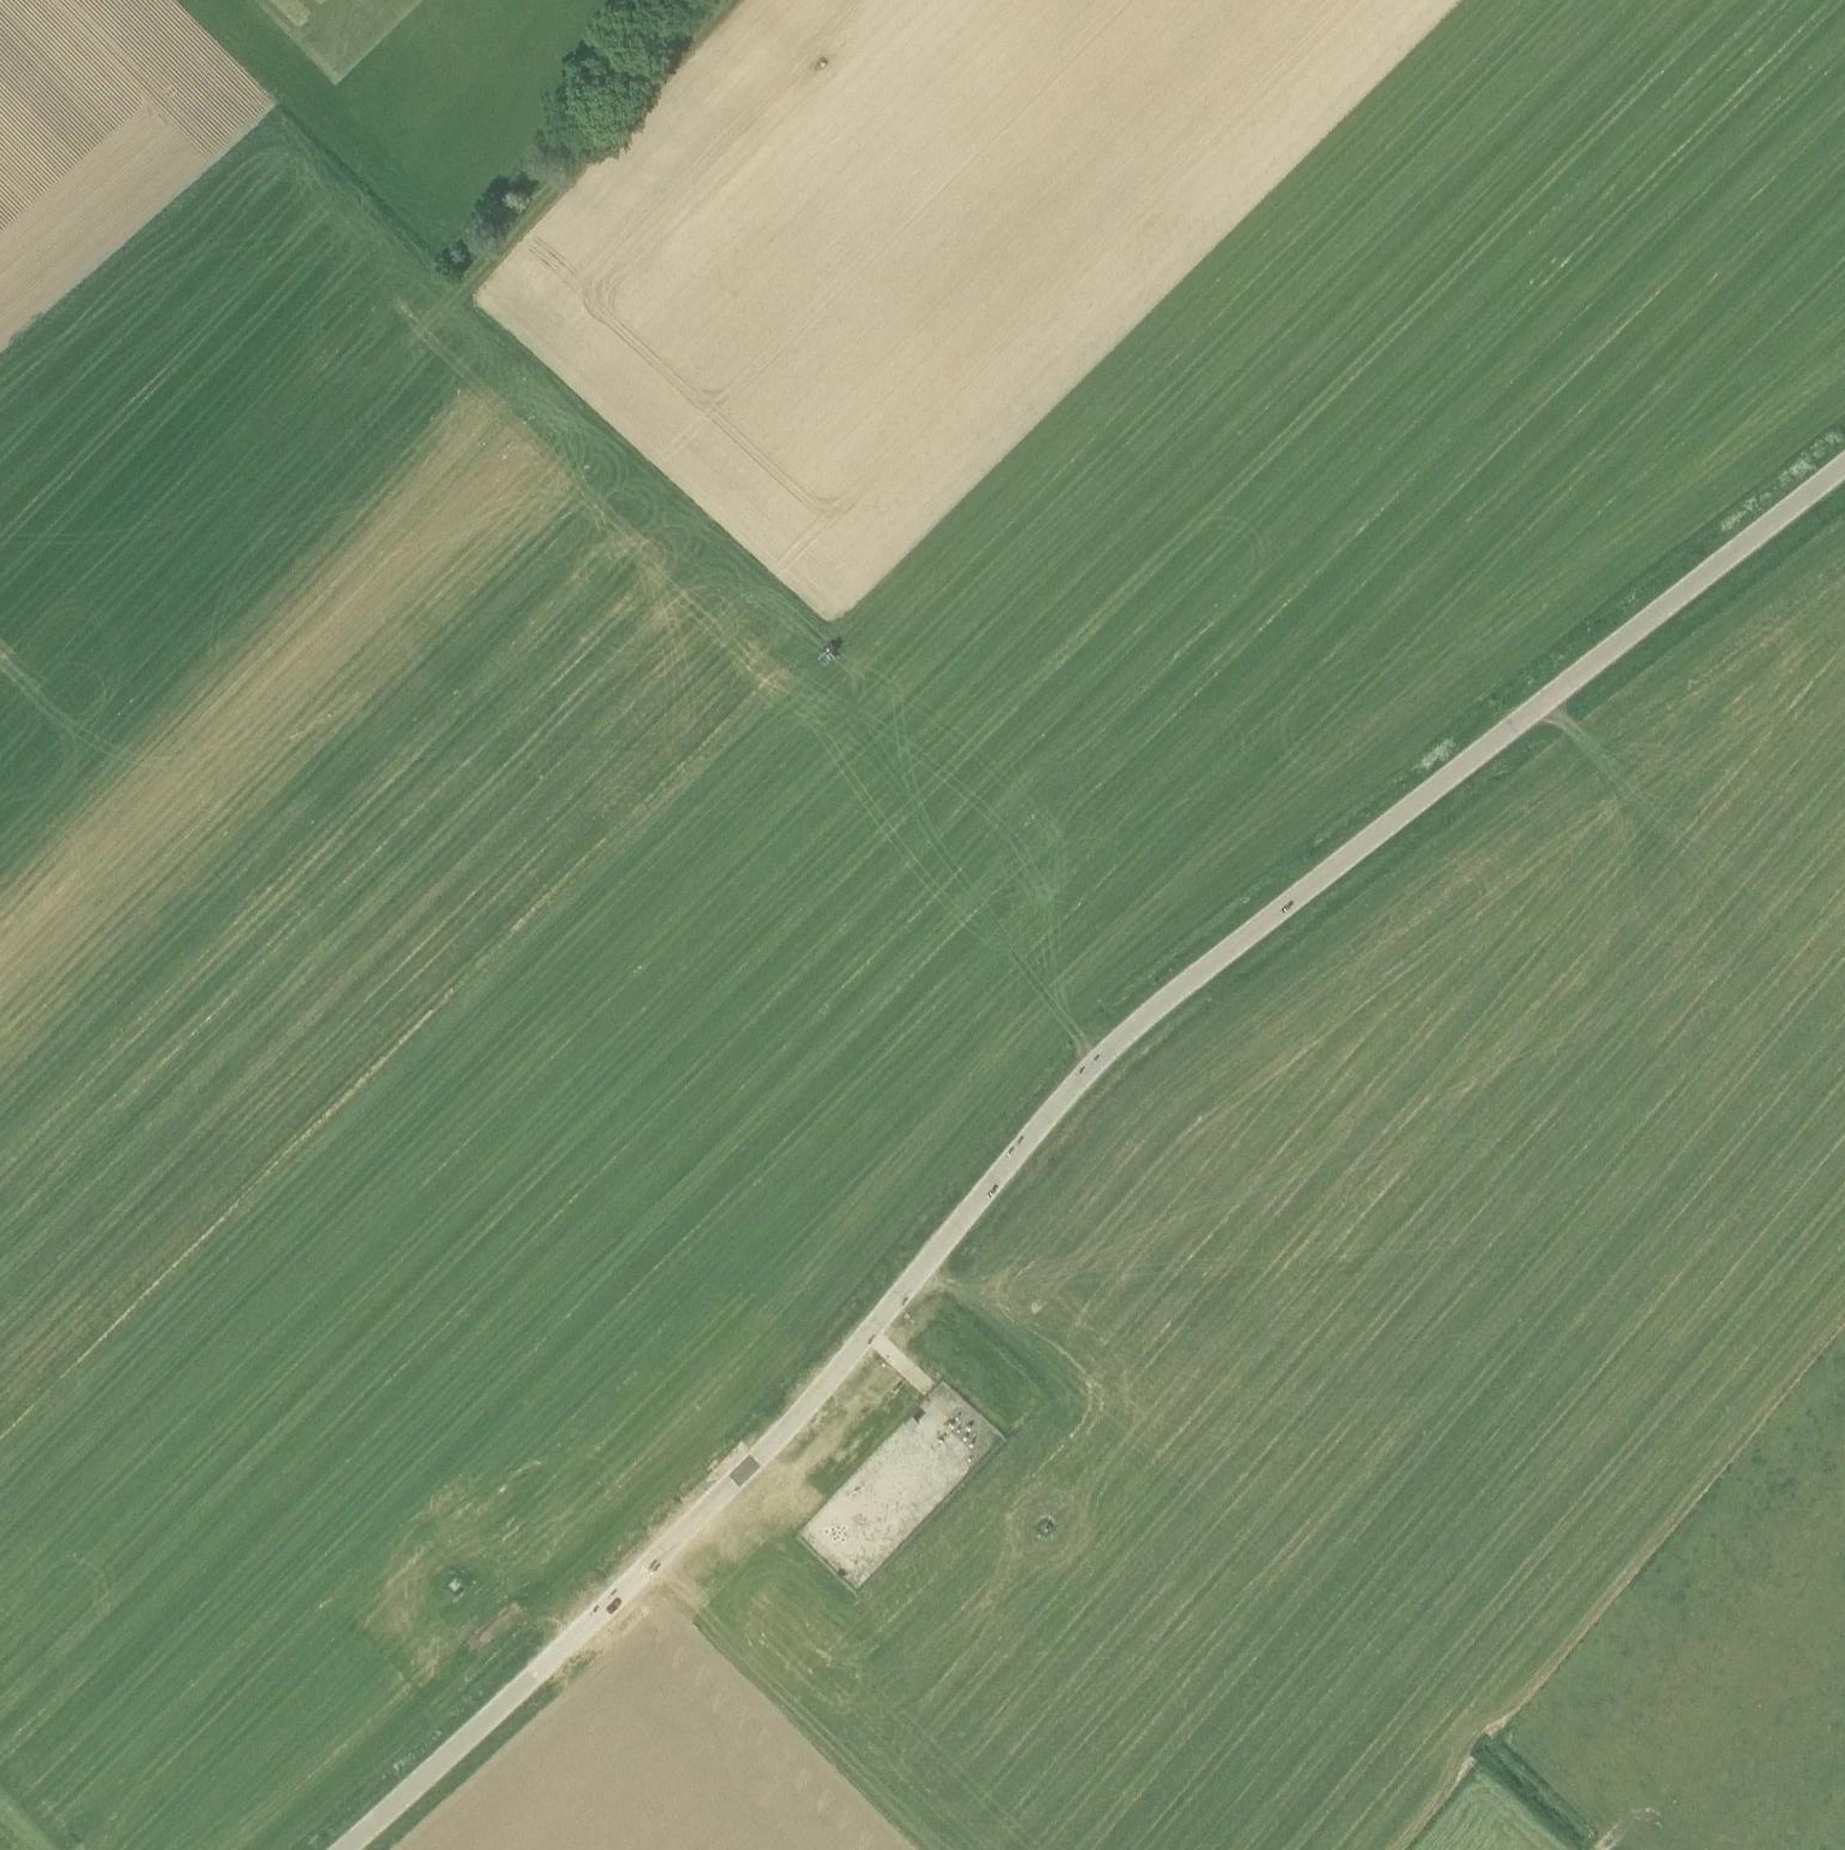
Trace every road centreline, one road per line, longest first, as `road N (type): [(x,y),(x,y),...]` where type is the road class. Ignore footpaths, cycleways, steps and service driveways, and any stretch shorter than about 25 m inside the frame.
road 1 (unclassified): [(335,1849),(486,1720),(763,1457),(1135,1027),(1844,466)]

